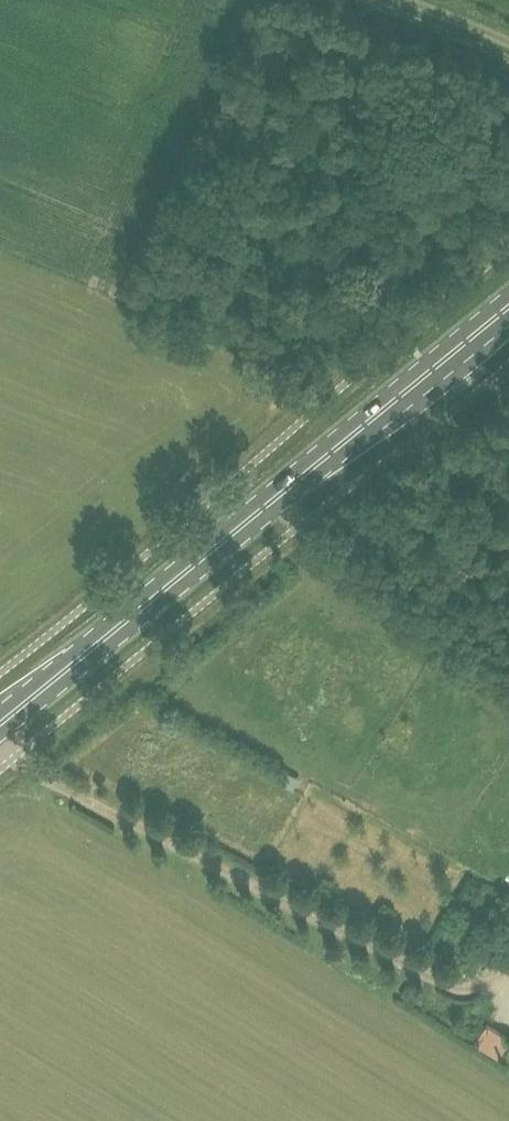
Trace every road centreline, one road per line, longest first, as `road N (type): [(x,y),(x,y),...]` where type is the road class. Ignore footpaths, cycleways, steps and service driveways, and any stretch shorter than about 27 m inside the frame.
road 1 (primary): [(0,724),(508,306)]

